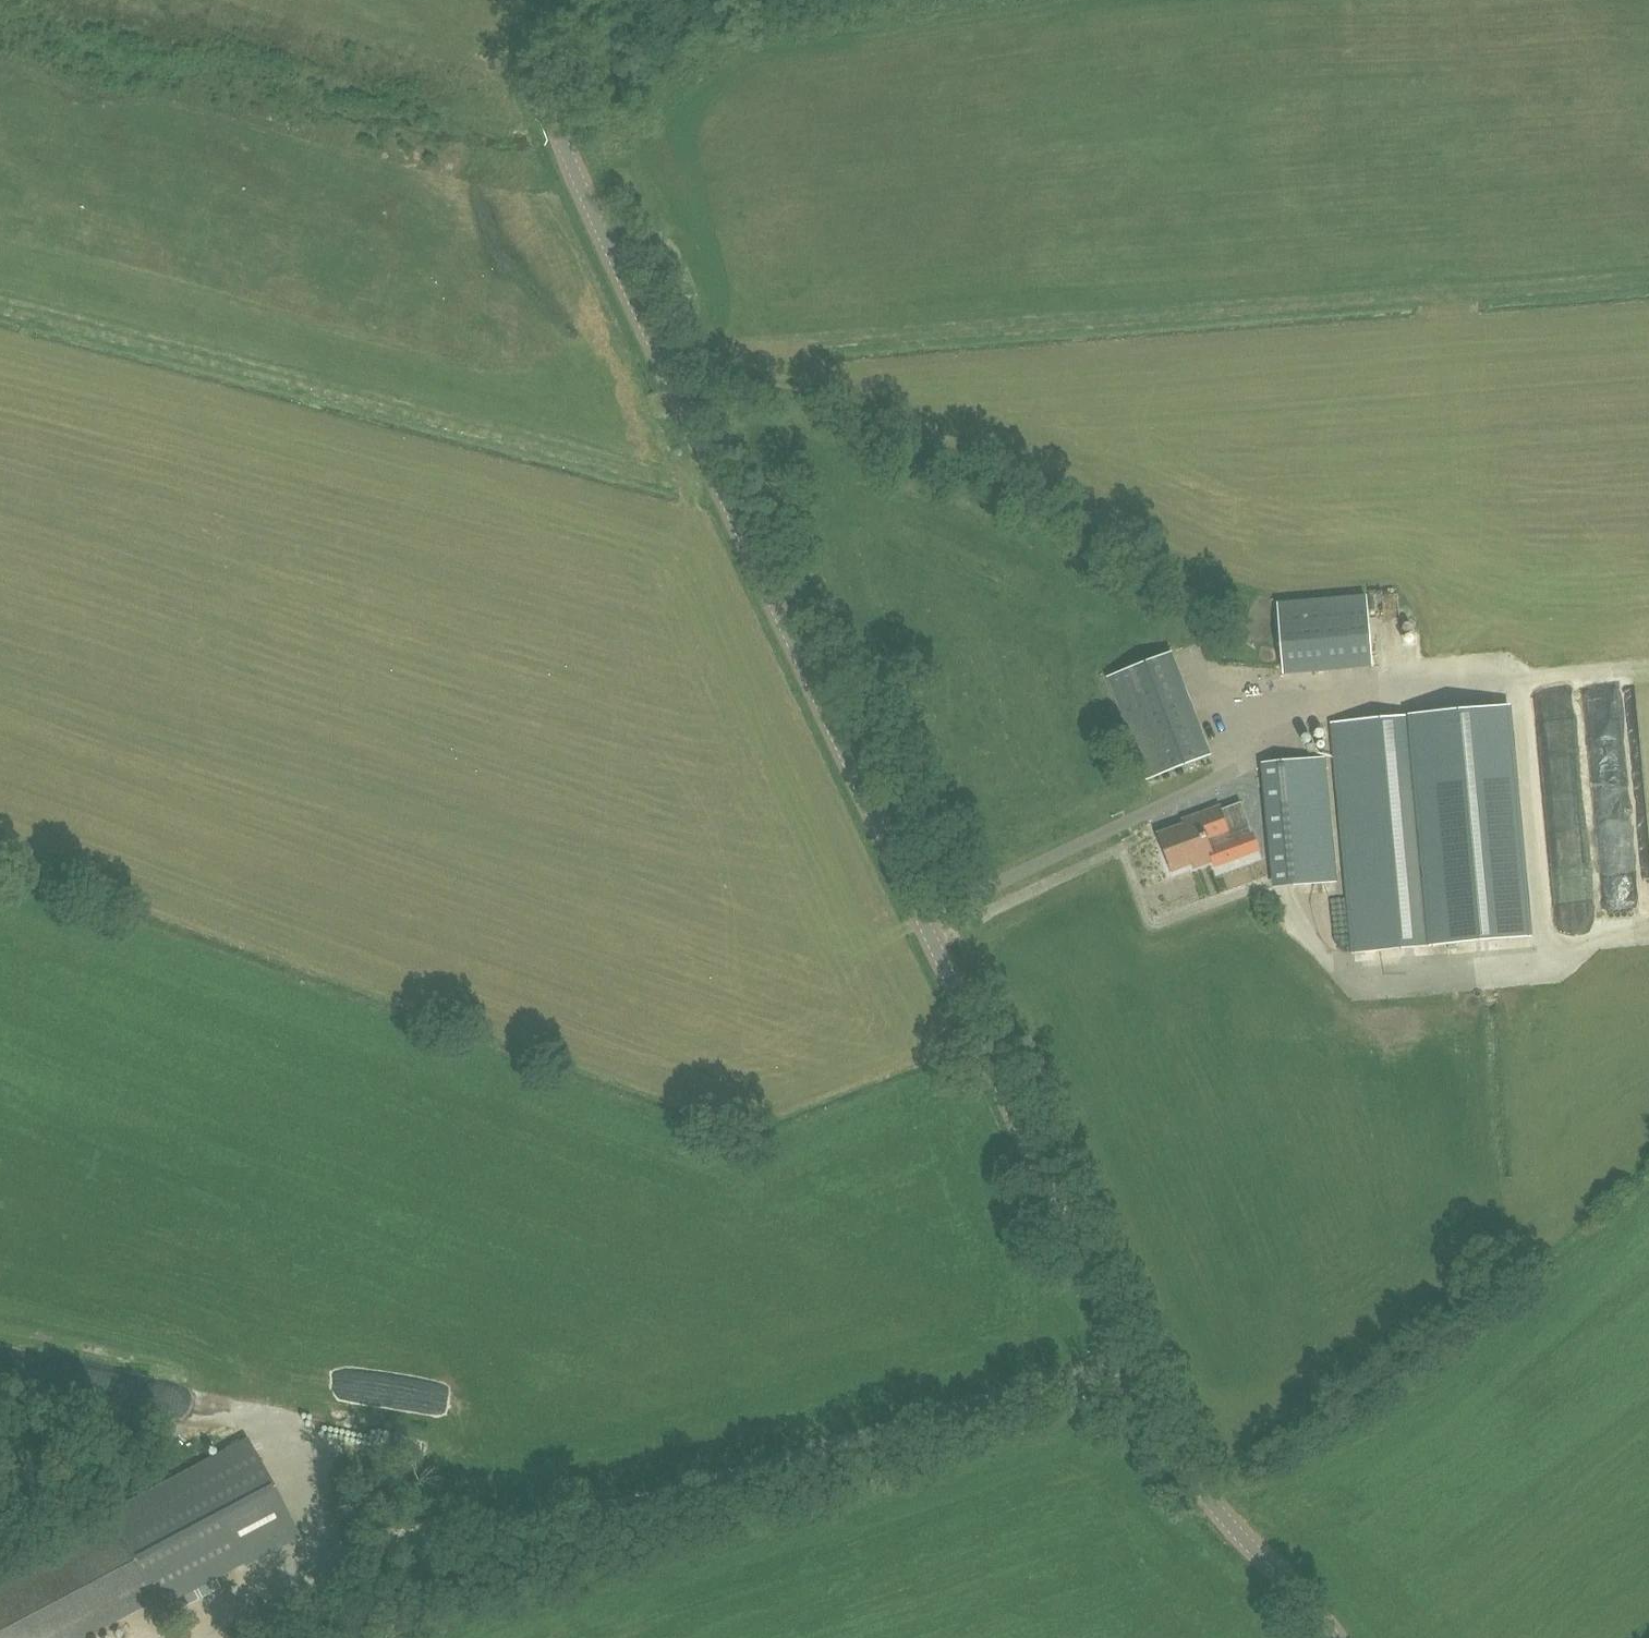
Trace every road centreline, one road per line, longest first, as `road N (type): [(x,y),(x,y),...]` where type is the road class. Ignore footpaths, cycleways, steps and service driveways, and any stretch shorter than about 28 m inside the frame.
road 1 (tertiary): [(1336,1637),(1162,1436),(1087,1276),(555,137),(545,60),(559,0)]

